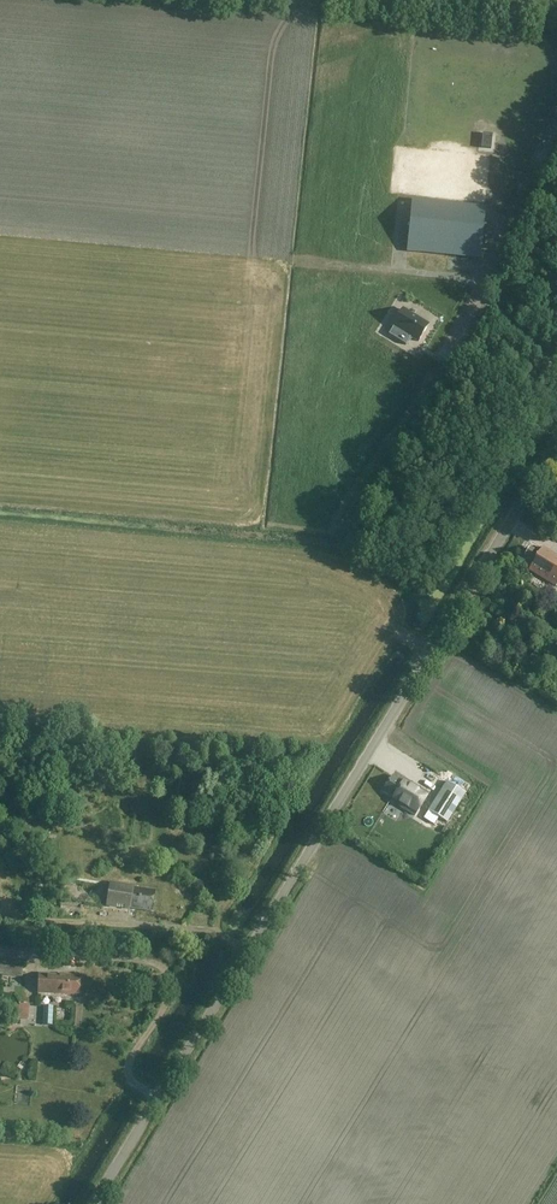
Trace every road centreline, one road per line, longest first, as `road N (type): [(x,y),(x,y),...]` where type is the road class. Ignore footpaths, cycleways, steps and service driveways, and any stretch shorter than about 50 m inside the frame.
road 1 (unclassified): [(93,1203),(556,444)]

